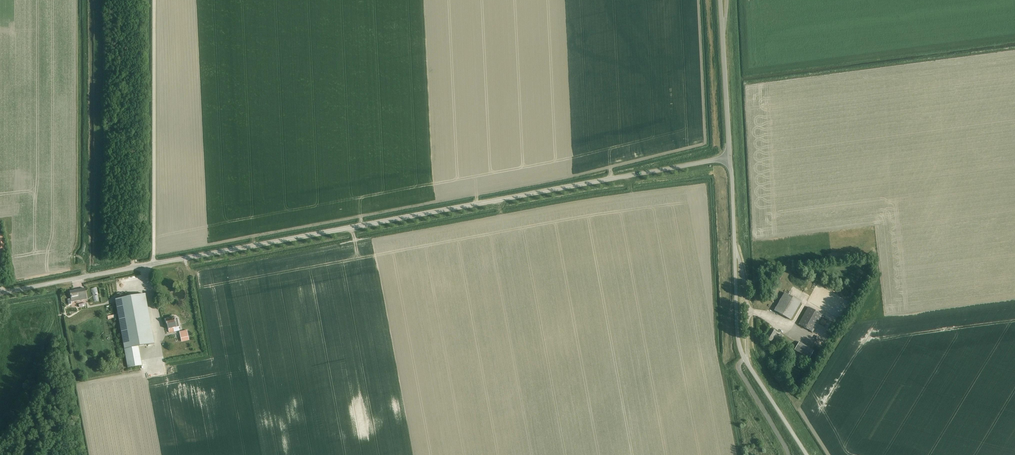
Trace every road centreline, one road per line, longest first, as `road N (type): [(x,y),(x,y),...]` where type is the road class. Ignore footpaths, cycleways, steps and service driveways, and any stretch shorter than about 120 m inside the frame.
road 1 (unclassified): [(0,292),(730,159)]
road 2 (track): [(0,434),(28,401),(56,320),(52,298),(0,308)]
road 3 (unclassified): [(730,159),(745,358)]
road 4 (unclassified): [(722,28),(730,159)]

